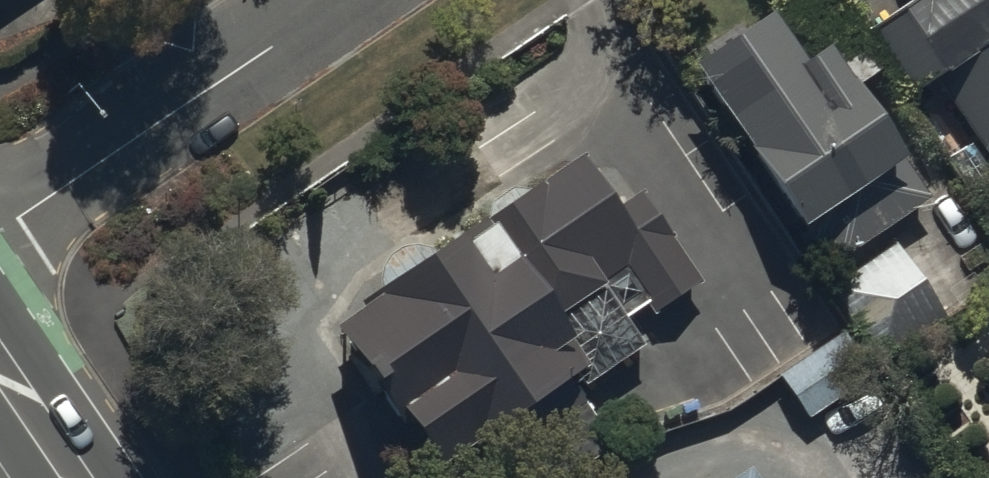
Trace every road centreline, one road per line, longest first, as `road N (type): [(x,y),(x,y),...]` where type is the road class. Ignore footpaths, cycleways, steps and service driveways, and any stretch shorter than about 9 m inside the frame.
road 1 (residential): [(0,232),(336,0)]

